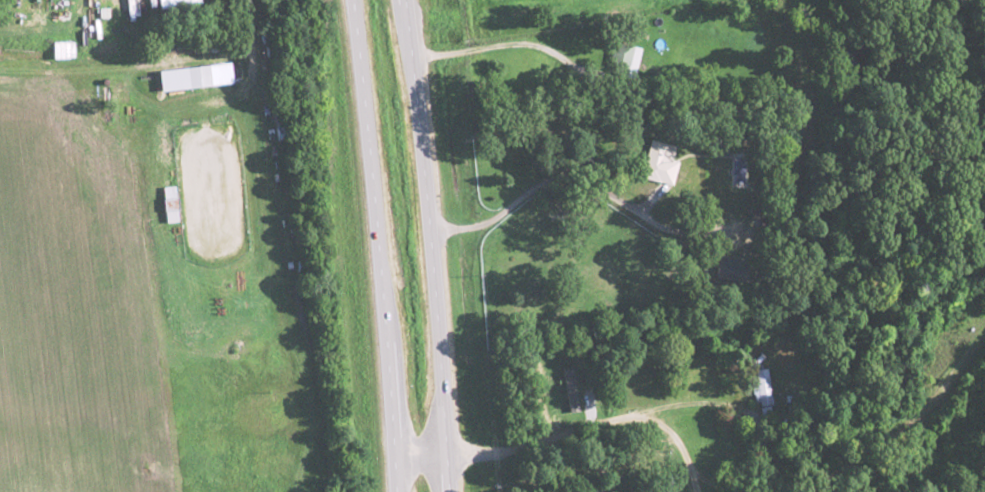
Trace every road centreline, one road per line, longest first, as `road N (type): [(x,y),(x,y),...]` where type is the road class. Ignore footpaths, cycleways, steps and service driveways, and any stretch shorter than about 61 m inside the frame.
road 1 (trunk): [(350,0),(394,491)]
road 2 (trunk): [(449,491),(408,0)]

